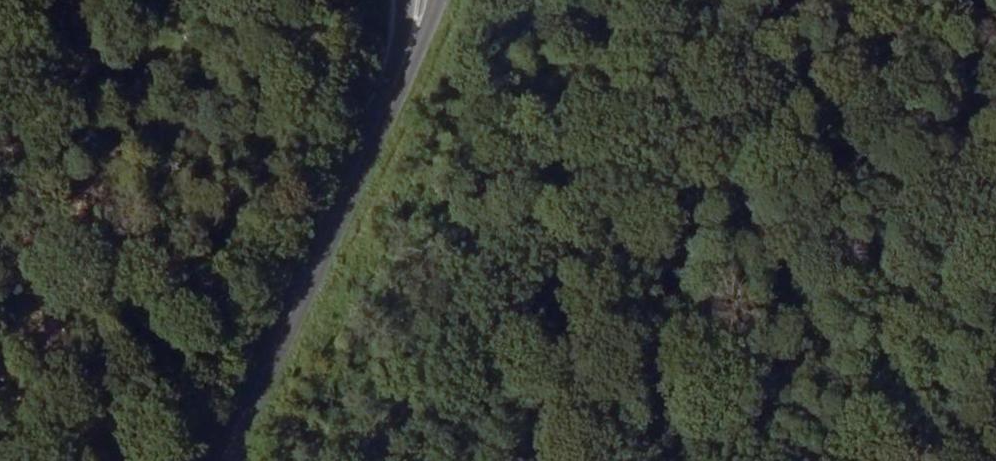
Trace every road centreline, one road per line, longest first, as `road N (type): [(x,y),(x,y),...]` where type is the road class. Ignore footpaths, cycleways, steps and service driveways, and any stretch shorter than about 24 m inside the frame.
road 1 (tertiary): [(222,460),(404,57),(415,0)]

